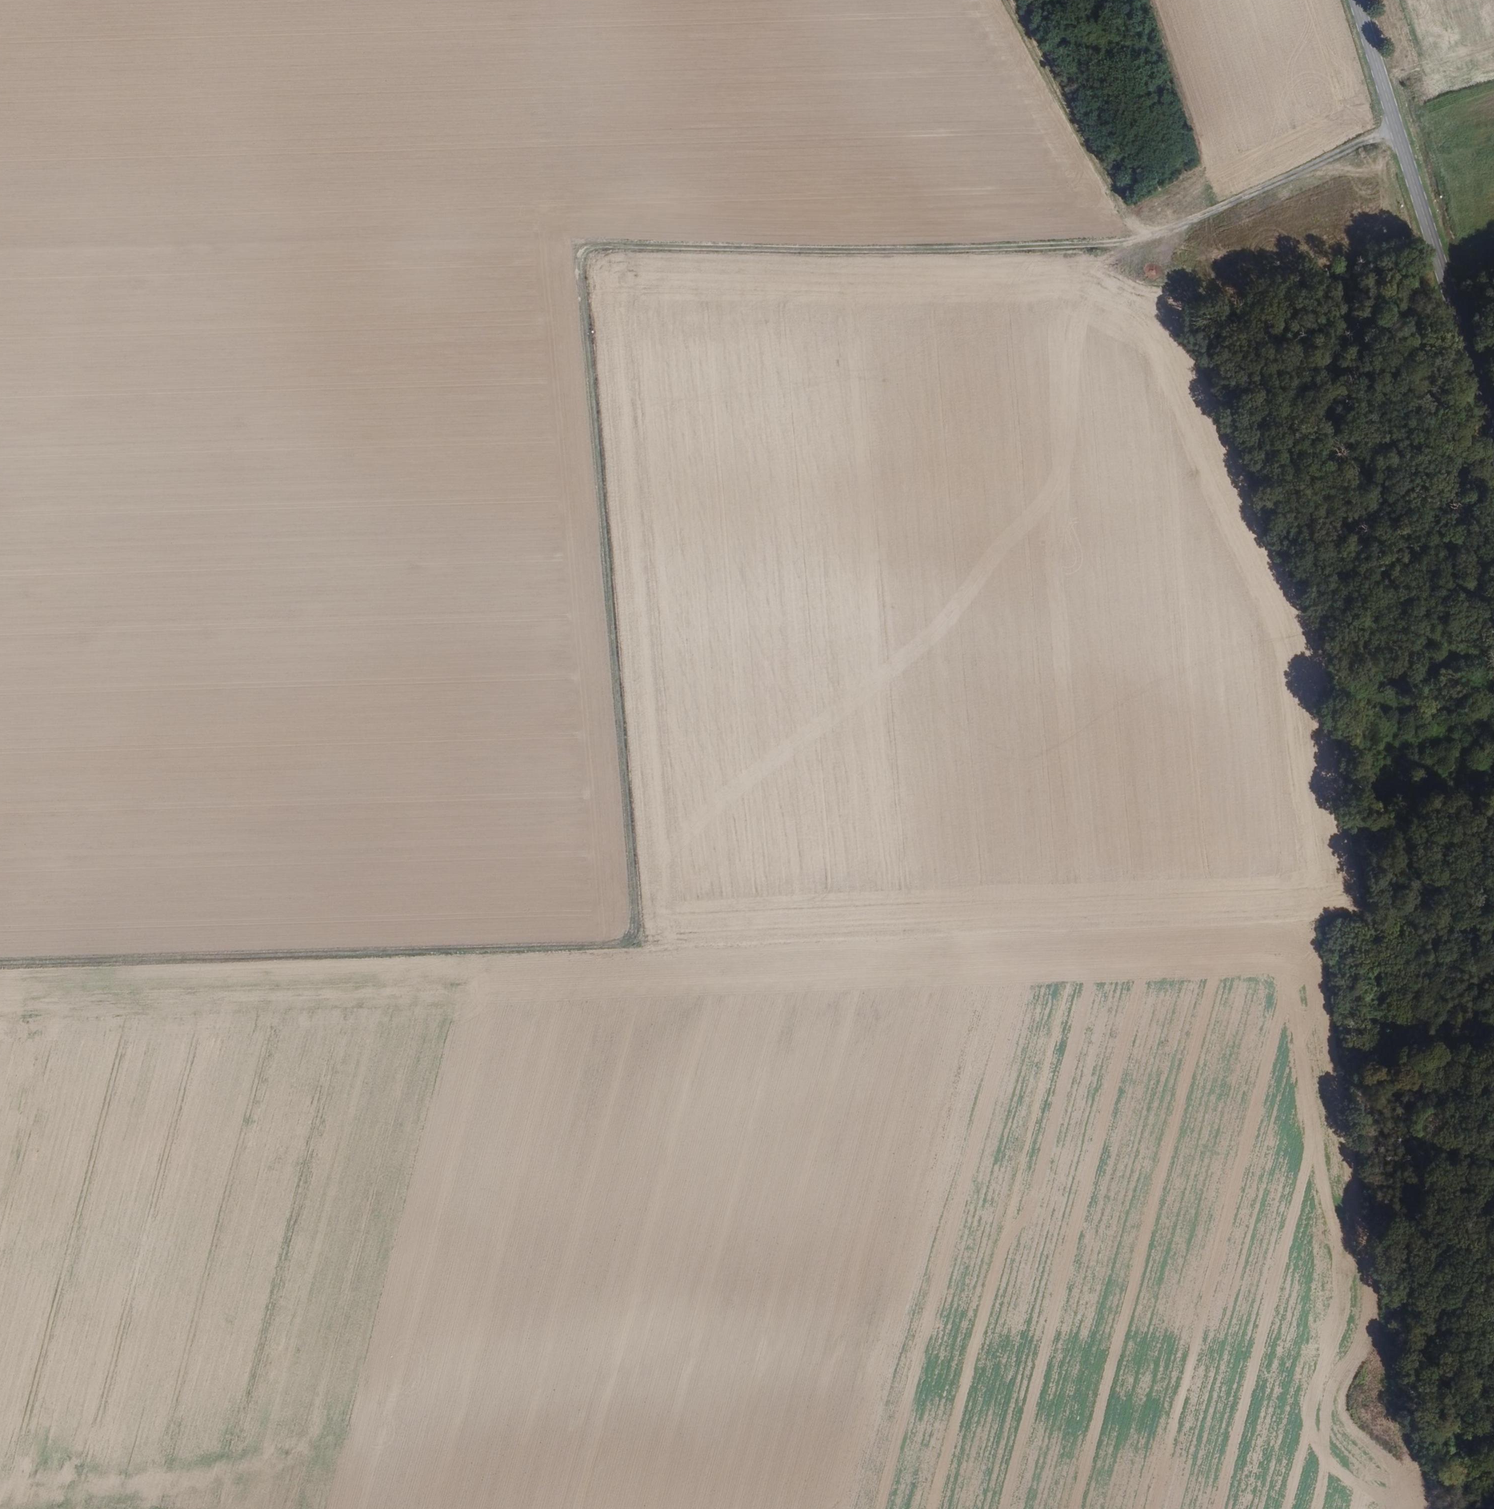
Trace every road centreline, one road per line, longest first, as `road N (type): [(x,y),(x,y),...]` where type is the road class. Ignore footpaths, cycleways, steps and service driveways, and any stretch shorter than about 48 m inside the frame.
road 1 (track): [(0,960),(626,940),(578,235),(1154,241)]
road 2 (secondary): [(1358,0),(1493,434)]
road 3 (track): [(1398,124),(1154,241)]

